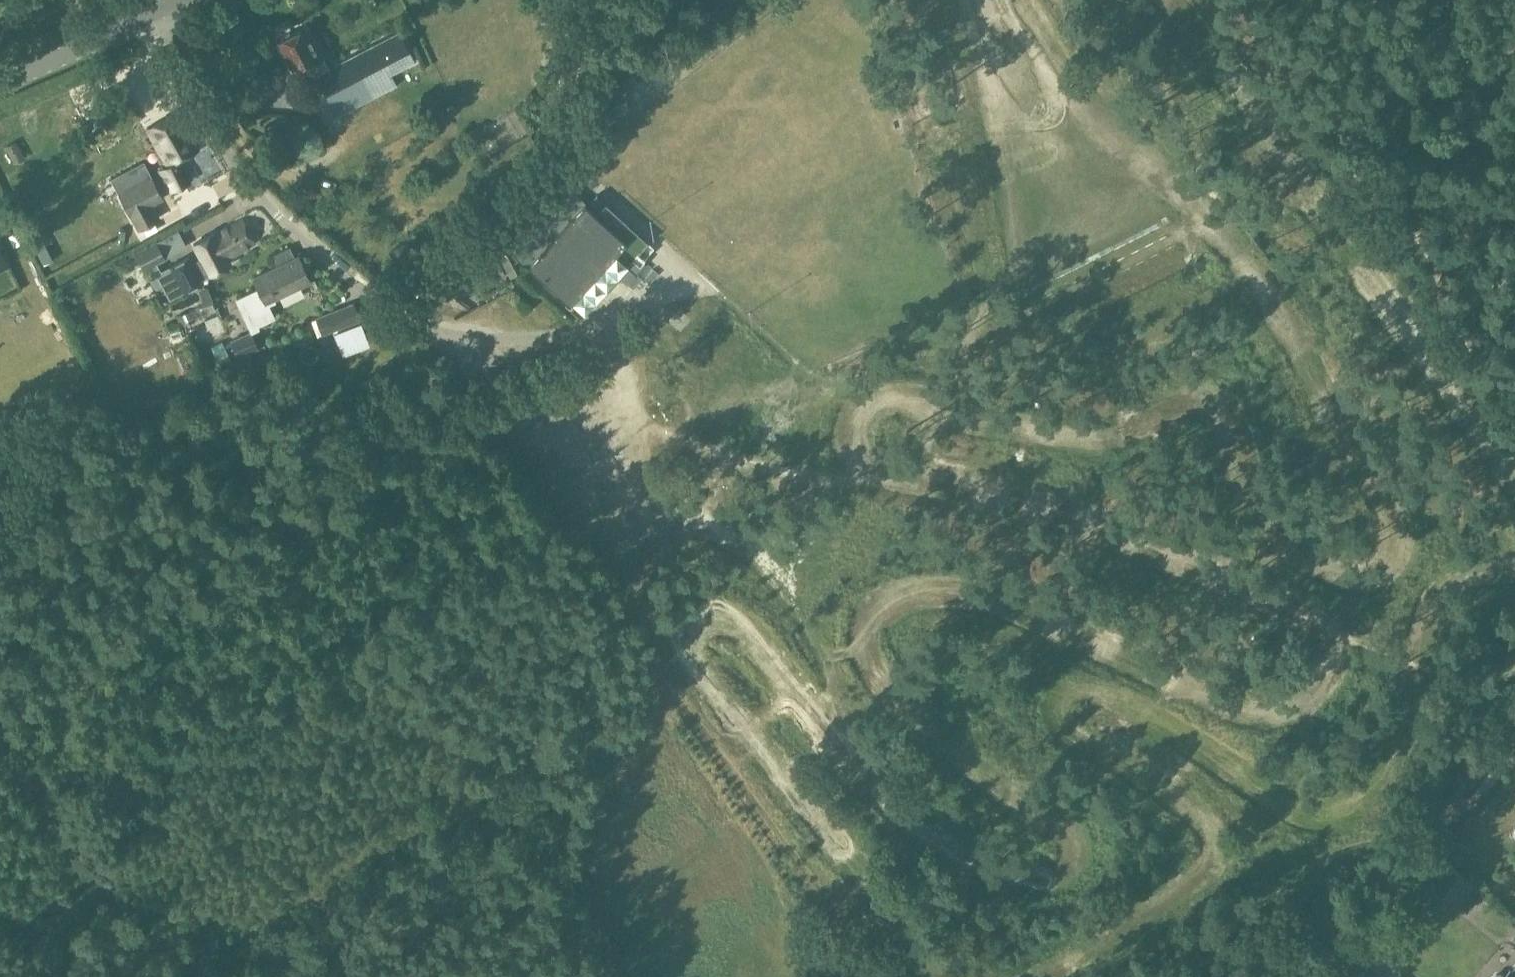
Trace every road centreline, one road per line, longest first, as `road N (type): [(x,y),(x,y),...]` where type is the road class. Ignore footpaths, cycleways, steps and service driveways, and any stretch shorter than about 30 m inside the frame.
road 1 (track): [(49,976),(58,933),(96,876),(48,813),(0,721),(6,708),(115,625),(478,420)]
road 2 (track): [(878,976),(537,469),(478,420)]
road 3 (track): [(864,665),(830,673),(819,667),(756,557),(646,421),(608,336),(435,331)]
road 4 (track): [(1514,668),(1409,824),(1306,862),(1266,911),(1201,929),(1121,976)]
road 5 (track): [(435,331),(411,321),(276,212),(203,115),(151,15)]
road 6 (tertiary): [(0,83),(182,0)]
road 7 (track): [(1173,976),(1242,949),(1334,935)]

